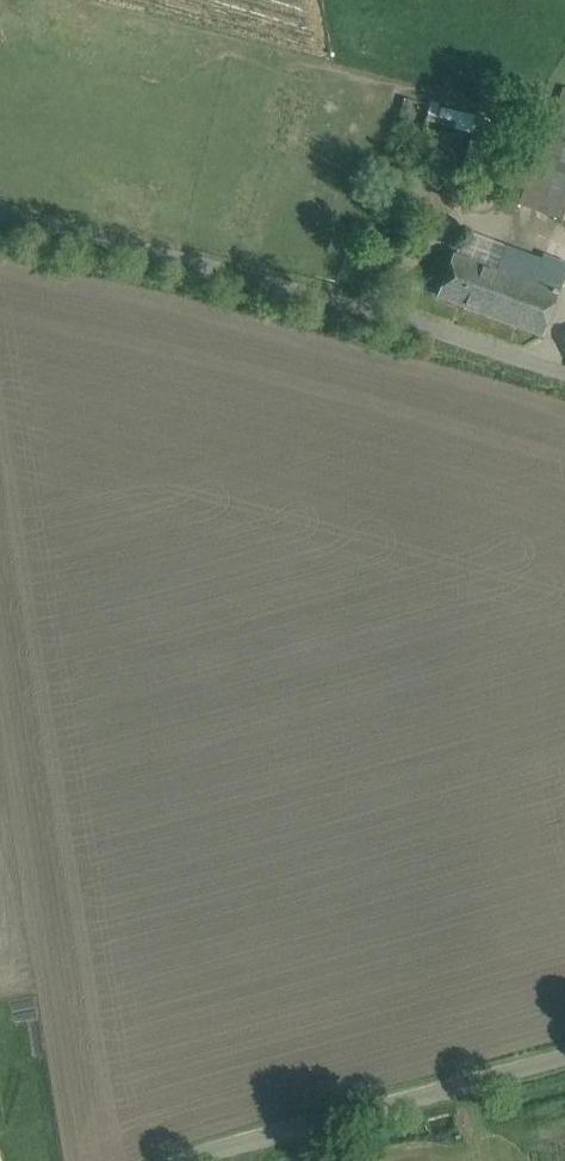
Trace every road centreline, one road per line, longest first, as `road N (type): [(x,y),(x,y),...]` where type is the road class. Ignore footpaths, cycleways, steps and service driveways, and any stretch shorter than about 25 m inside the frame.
road 1 (unclassified): [(564,377),(209,260),(0,210)]
road 2 (unclassified): [(193,1160),(564,1060)]

